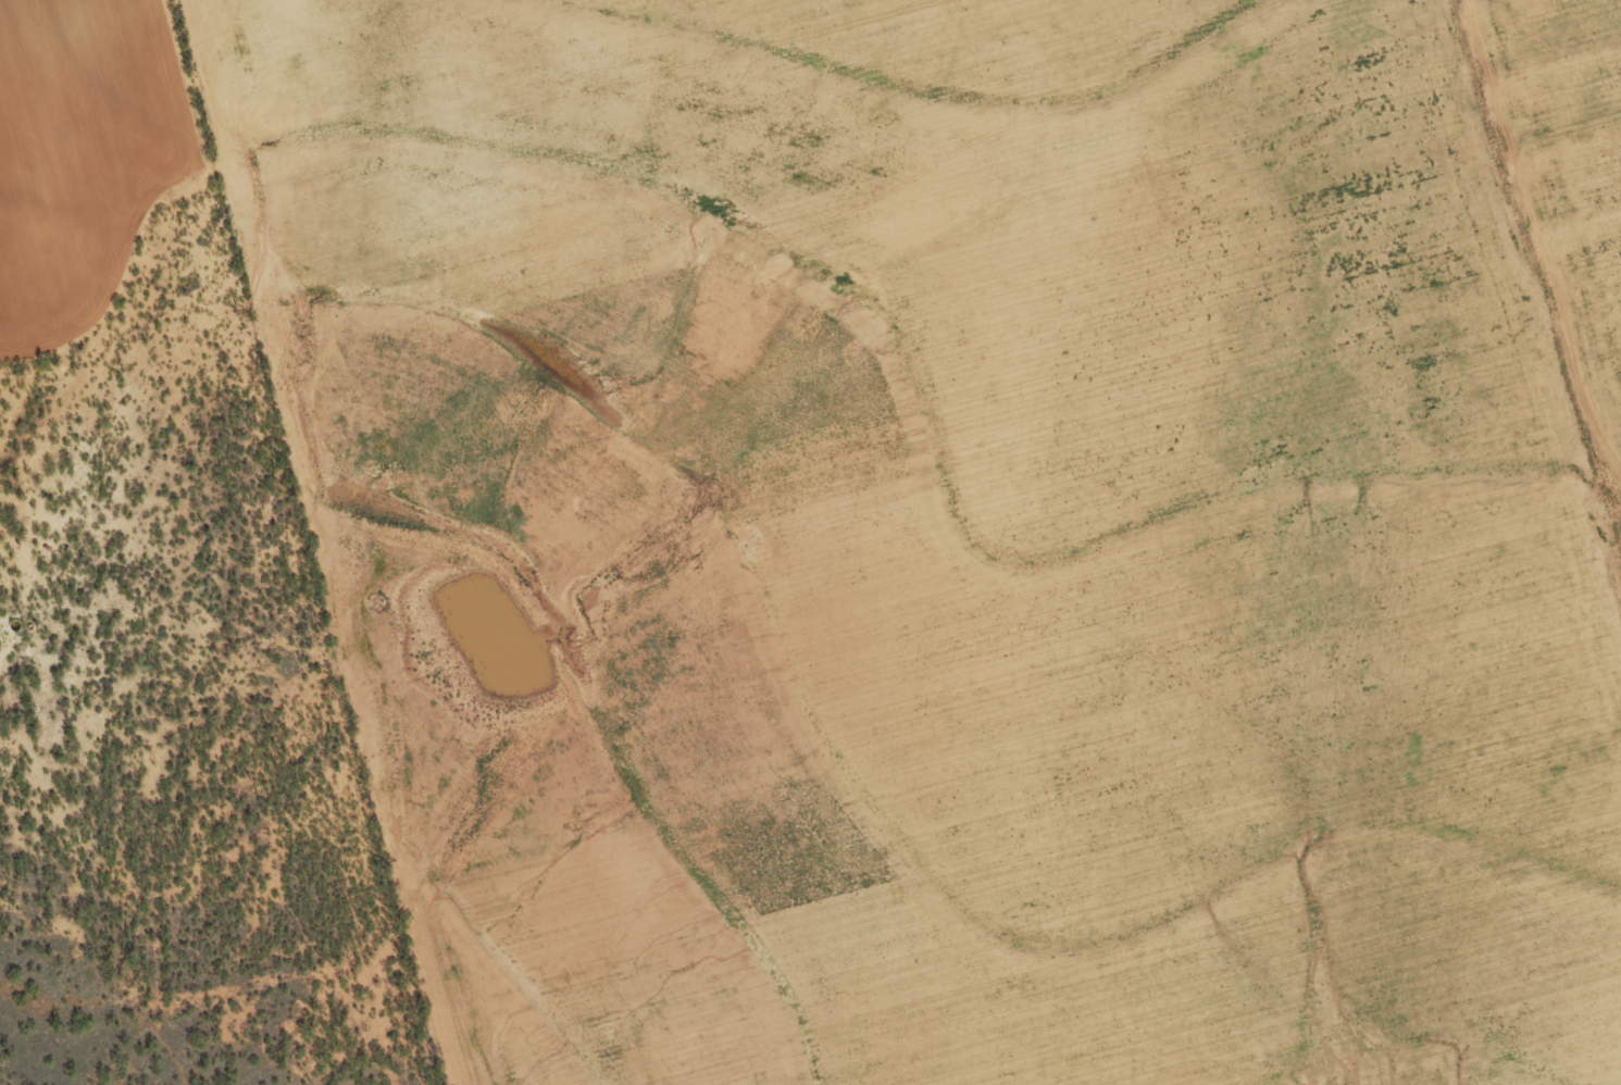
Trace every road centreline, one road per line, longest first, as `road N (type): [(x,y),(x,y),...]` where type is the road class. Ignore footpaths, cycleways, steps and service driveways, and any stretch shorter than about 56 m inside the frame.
road 1 (track): [(1620,683),(1504,253),(1486,242),(1481,171),(1421,0)]
road 2 (track): [(230,0),(266,183),(225,301),(239,551)]
road 3 (track): [(1252,758),(1611,648)]

